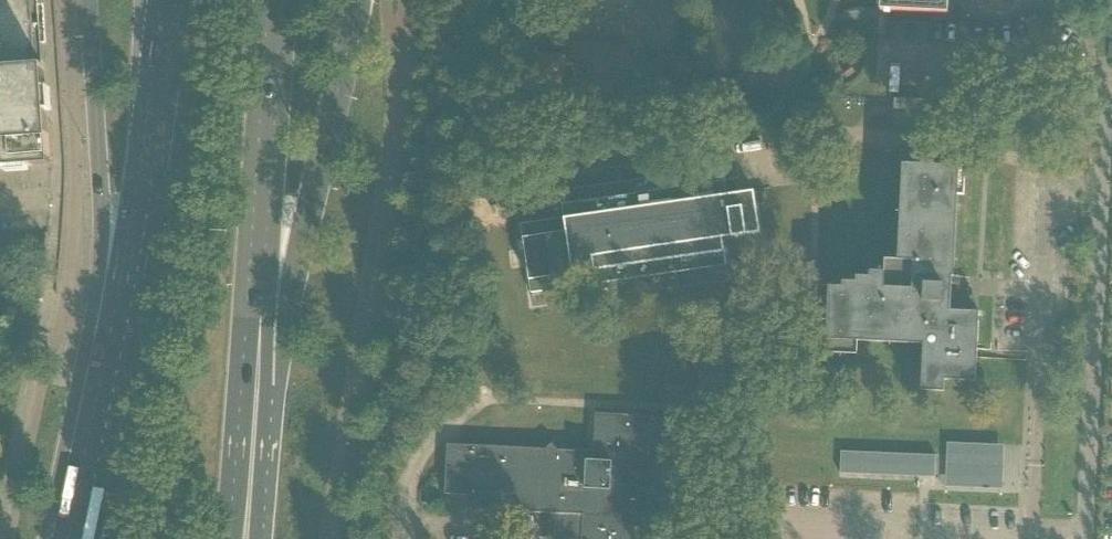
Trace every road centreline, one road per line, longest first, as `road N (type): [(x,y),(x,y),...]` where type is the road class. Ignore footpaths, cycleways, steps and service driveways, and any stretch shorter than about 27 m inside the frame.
road 1 (primary): [(267,386),(359,0)]
road 2 (primary): [(165,0),(141,214),(115,313)]
road 3 (primary): [(89,0),(115,313)]
road 4 (primary): [(254,302),(275,0)]
road 5 (primary): [(228,538),(254,302)]
road 6 (primary): [(115,313),(67,538)]
road 7 (primary): [(258,538),(267,386)]

